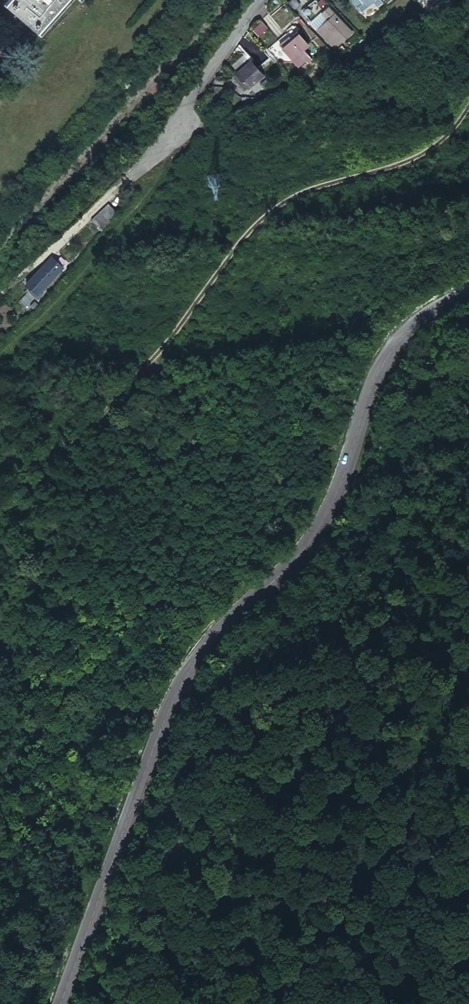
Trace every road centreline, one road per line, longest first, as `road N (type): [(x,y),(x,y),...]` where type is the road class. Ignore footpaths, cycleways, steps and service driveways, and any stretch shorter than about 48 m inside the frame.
road 1 (secondary): [(468,287),(395,331),(369,378),(319,534),(193,651),(173,680),(60,1003)]
road 2 (track): [(468,100),(442,140),(366,174),(298,191),(264,212),(102,412),(30,458),(0,466)]
road 3 (residential): [(259,0),(128,176)]

